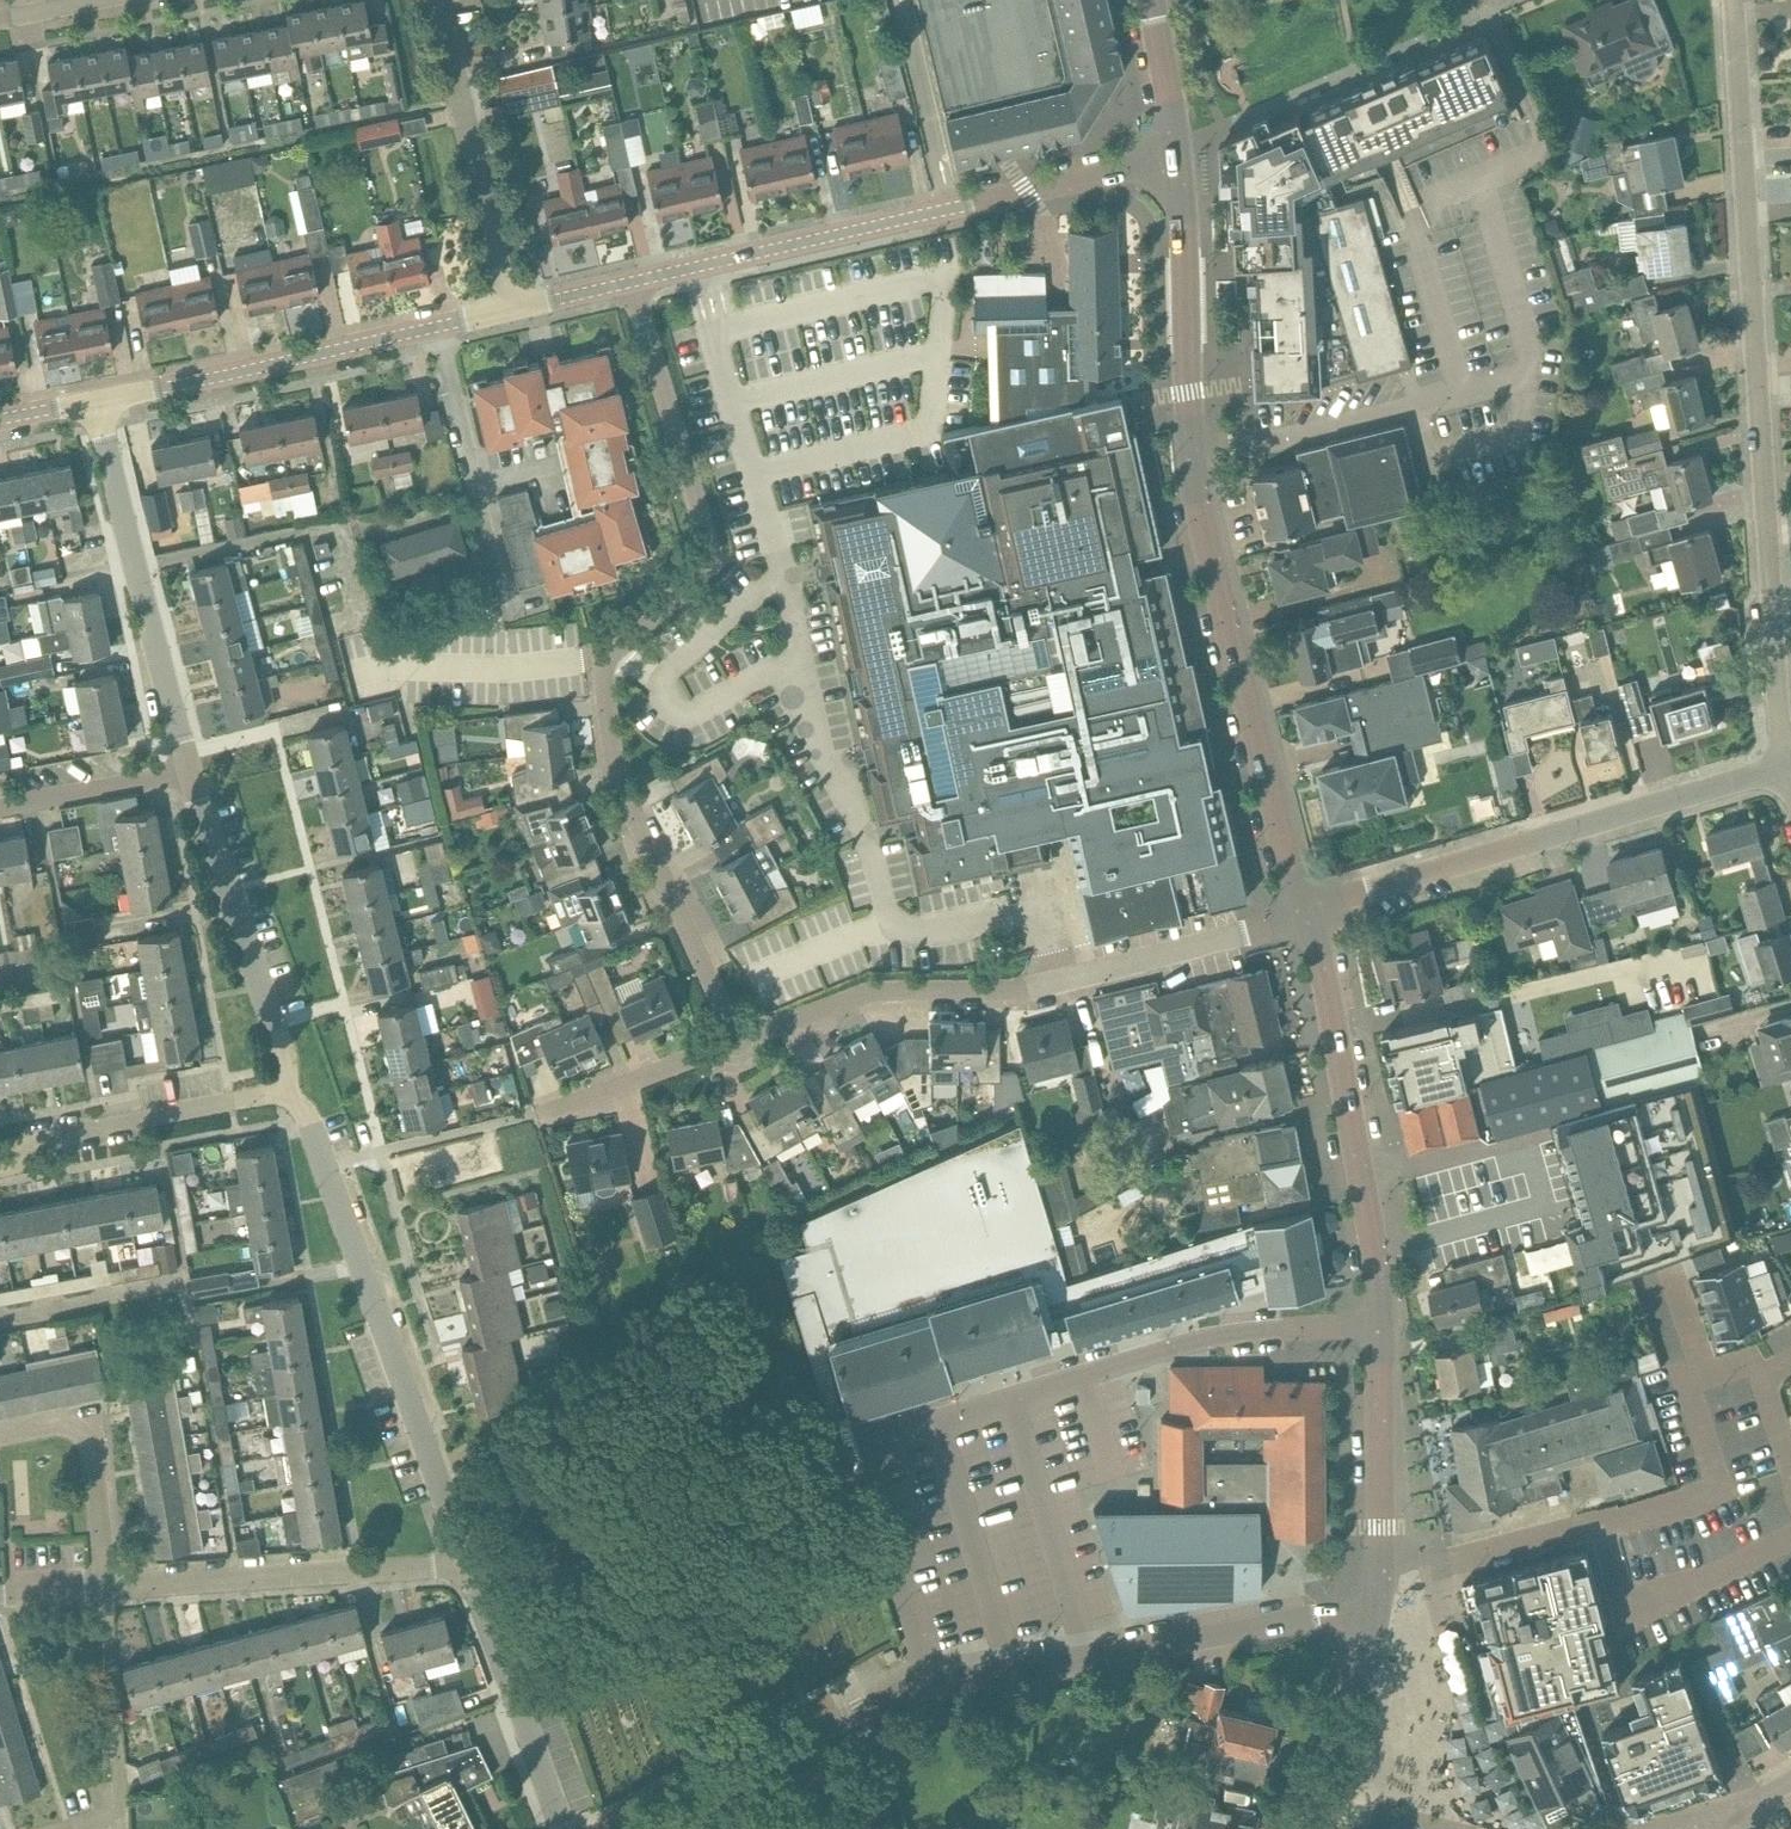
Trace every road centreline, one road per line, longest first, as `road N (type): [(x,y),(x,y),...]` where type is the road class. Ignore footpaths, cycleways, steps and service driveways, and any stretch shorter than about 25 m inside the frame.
road 1 (residential): [(728,1052),(636,812),(603,691),(627,640),(710,547),(707,507),(640,279)]
road 2 (residential): [(1780,764),(1735,0)]
road 3 (tertiary): [(1312,913),(1199,451),(1179,174)]
road 4 (residential): [(728,1052),(887,990),(1023,989),(1312,913)]
road 5 (unclassified): [(640,279),(951,209),(1179,174)]
road 6 (residential): [(464,1567),(294,1088)]
road 7 (residential): [(1312,913),(1780,764)]
road 8 (unclassified): [(930,1688),(1382,1611)]
road 9 (unclassified): [(100,399),(508,309)]
road 10 (residential): [(930,1688),(856,1442),(1010,1396)]
road 11 (tertiary): [(1372,1323),(1348,1052),(1312,913)]
road 12 (residential): [(192,776),(100,399)]
road 13 (residential): [(1372,1323),(1194,1341),(1010,1396)]
road 14 (residential): [(104,1583),(464,1567)]
road 15 (residential): [(294,1088),(192,776)]
road 16 (unclassified): [(644,1828),(821,1729),(930,1688)]
road 17 (residential): [(508,309),(437,0)]
road 18 (residential): [(0,1145),(294,1088)]
road 19 (tertiary): [(1382,1611),(1387,1564),(1372,1323)]
road 20 (residential): [(559,1828),(464,1567)]
road 21 (residential): [(104,1583),(95,1447),(86,1429),(0,1440)]
road 22 (tertiary): [(1328,1808),(1382,1611)]
road 23 (residential): [(543,1118),(728,1052)]
road 24 (residential): [(0,807),(192,776)]
road 25 (tertiary): [(1179,174),(1153,0)]
road 26 (unclassified): [(508,309),(640,279)]

